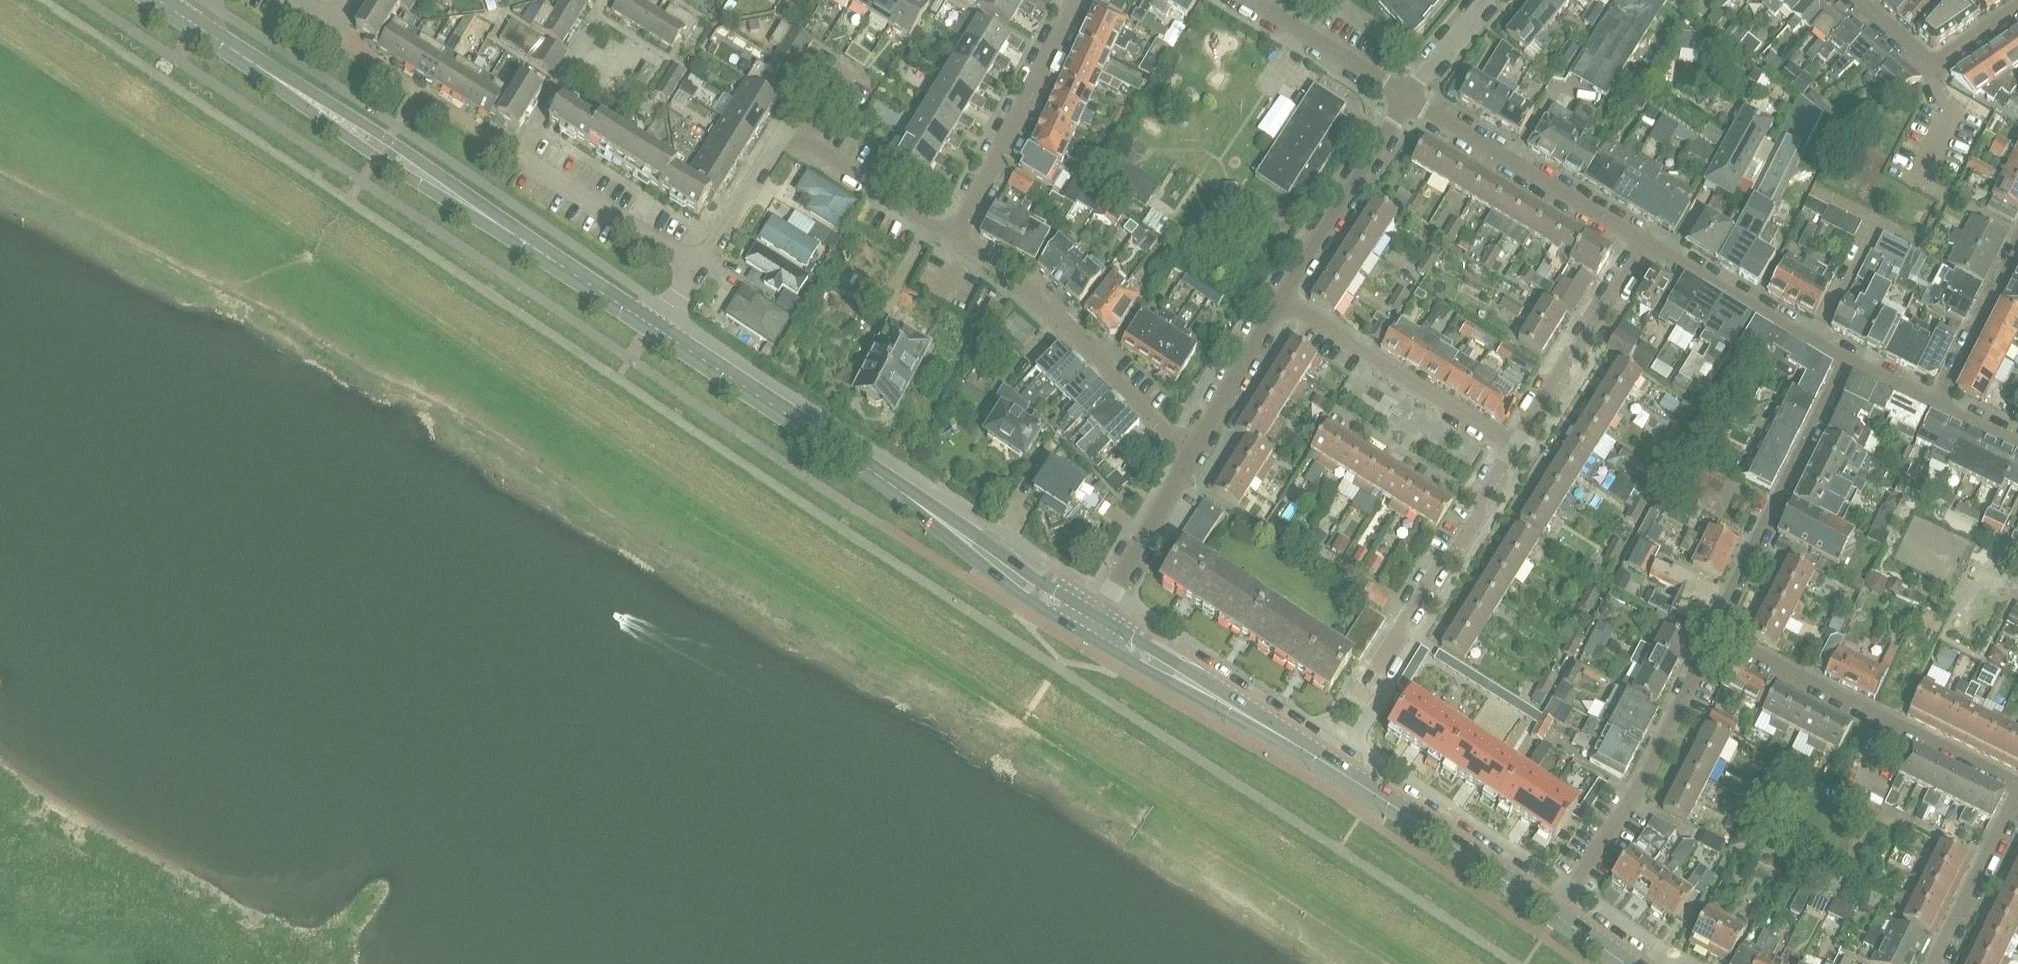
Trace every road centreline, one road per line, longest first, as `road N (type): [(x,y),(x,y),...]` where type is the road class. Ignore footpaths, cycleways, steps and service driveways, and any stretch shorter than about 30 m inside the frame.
road 1 (tertiary): [(1555,915),(1266,724),(1093,624)]
road 2 (tertiary): [(652,325),(196,25)]
road 3 (tertiary): [(1093,624),(652,325)]
road 4 (residential): [(1555,915),(1652,763),(1714,631)]
road 5 (residential): [(1190,455),(1016,277),(955,236)]
road 6 (residential): [(1348,709),(1443,557),(1457,553),(1513,445)]
road 7 (residential): [(1714,631),(1846,357)]
road 8 (track): [(0,814),(238,963)]
road 9 (residential): [(1513,445),(1279,296)]
road 10 (residential): [(1646,241),(1408,99)]
road 11 (residential): [(955,236),(1075,0)]
road 12 (residential): [(1513,445),(1646,241)]
road 13 (residential): [(1279,296),(1408,99)]
road 14 (residential): [(1846,357),(1646,241)]
road 15 (residential): [(699,267),(512,150)]
road 16 (residential): [(1893,720),(1714,631)]
road 17 (residential): [(1093,624),(1190,455)]
road 18 (residential): [(1933,963),(2017,796)]
road 19 (residential): [(1935,400),(2017,233)]
road 20 (residential): [(1408,99),(1252,0)]
road 21 (residential): [(1190,455),(1279,296)]
road 22 (residential): [(955,236),(805,138)]
road 23 (residential): [(699,267),(777,143),(805,138)]
road 24 (residential): [(596,14),(512,150)]
road 25 (residential): [(2017,781),(1893,720)]
road 26 (residential): [(1408,99),(1485,0)]

